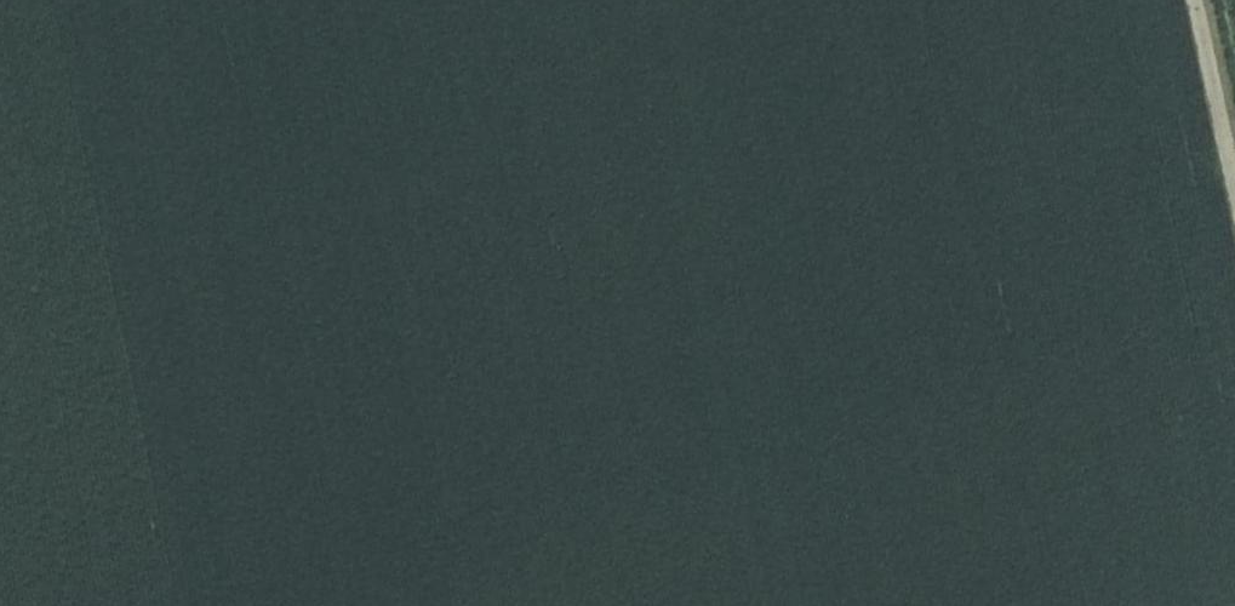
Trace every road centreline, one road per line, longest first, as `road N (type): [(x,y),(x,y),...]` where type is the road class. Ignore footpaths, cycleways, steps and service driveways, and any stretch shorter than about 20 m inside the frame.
road 1 (track): [(1196,0),(1234,185)]

